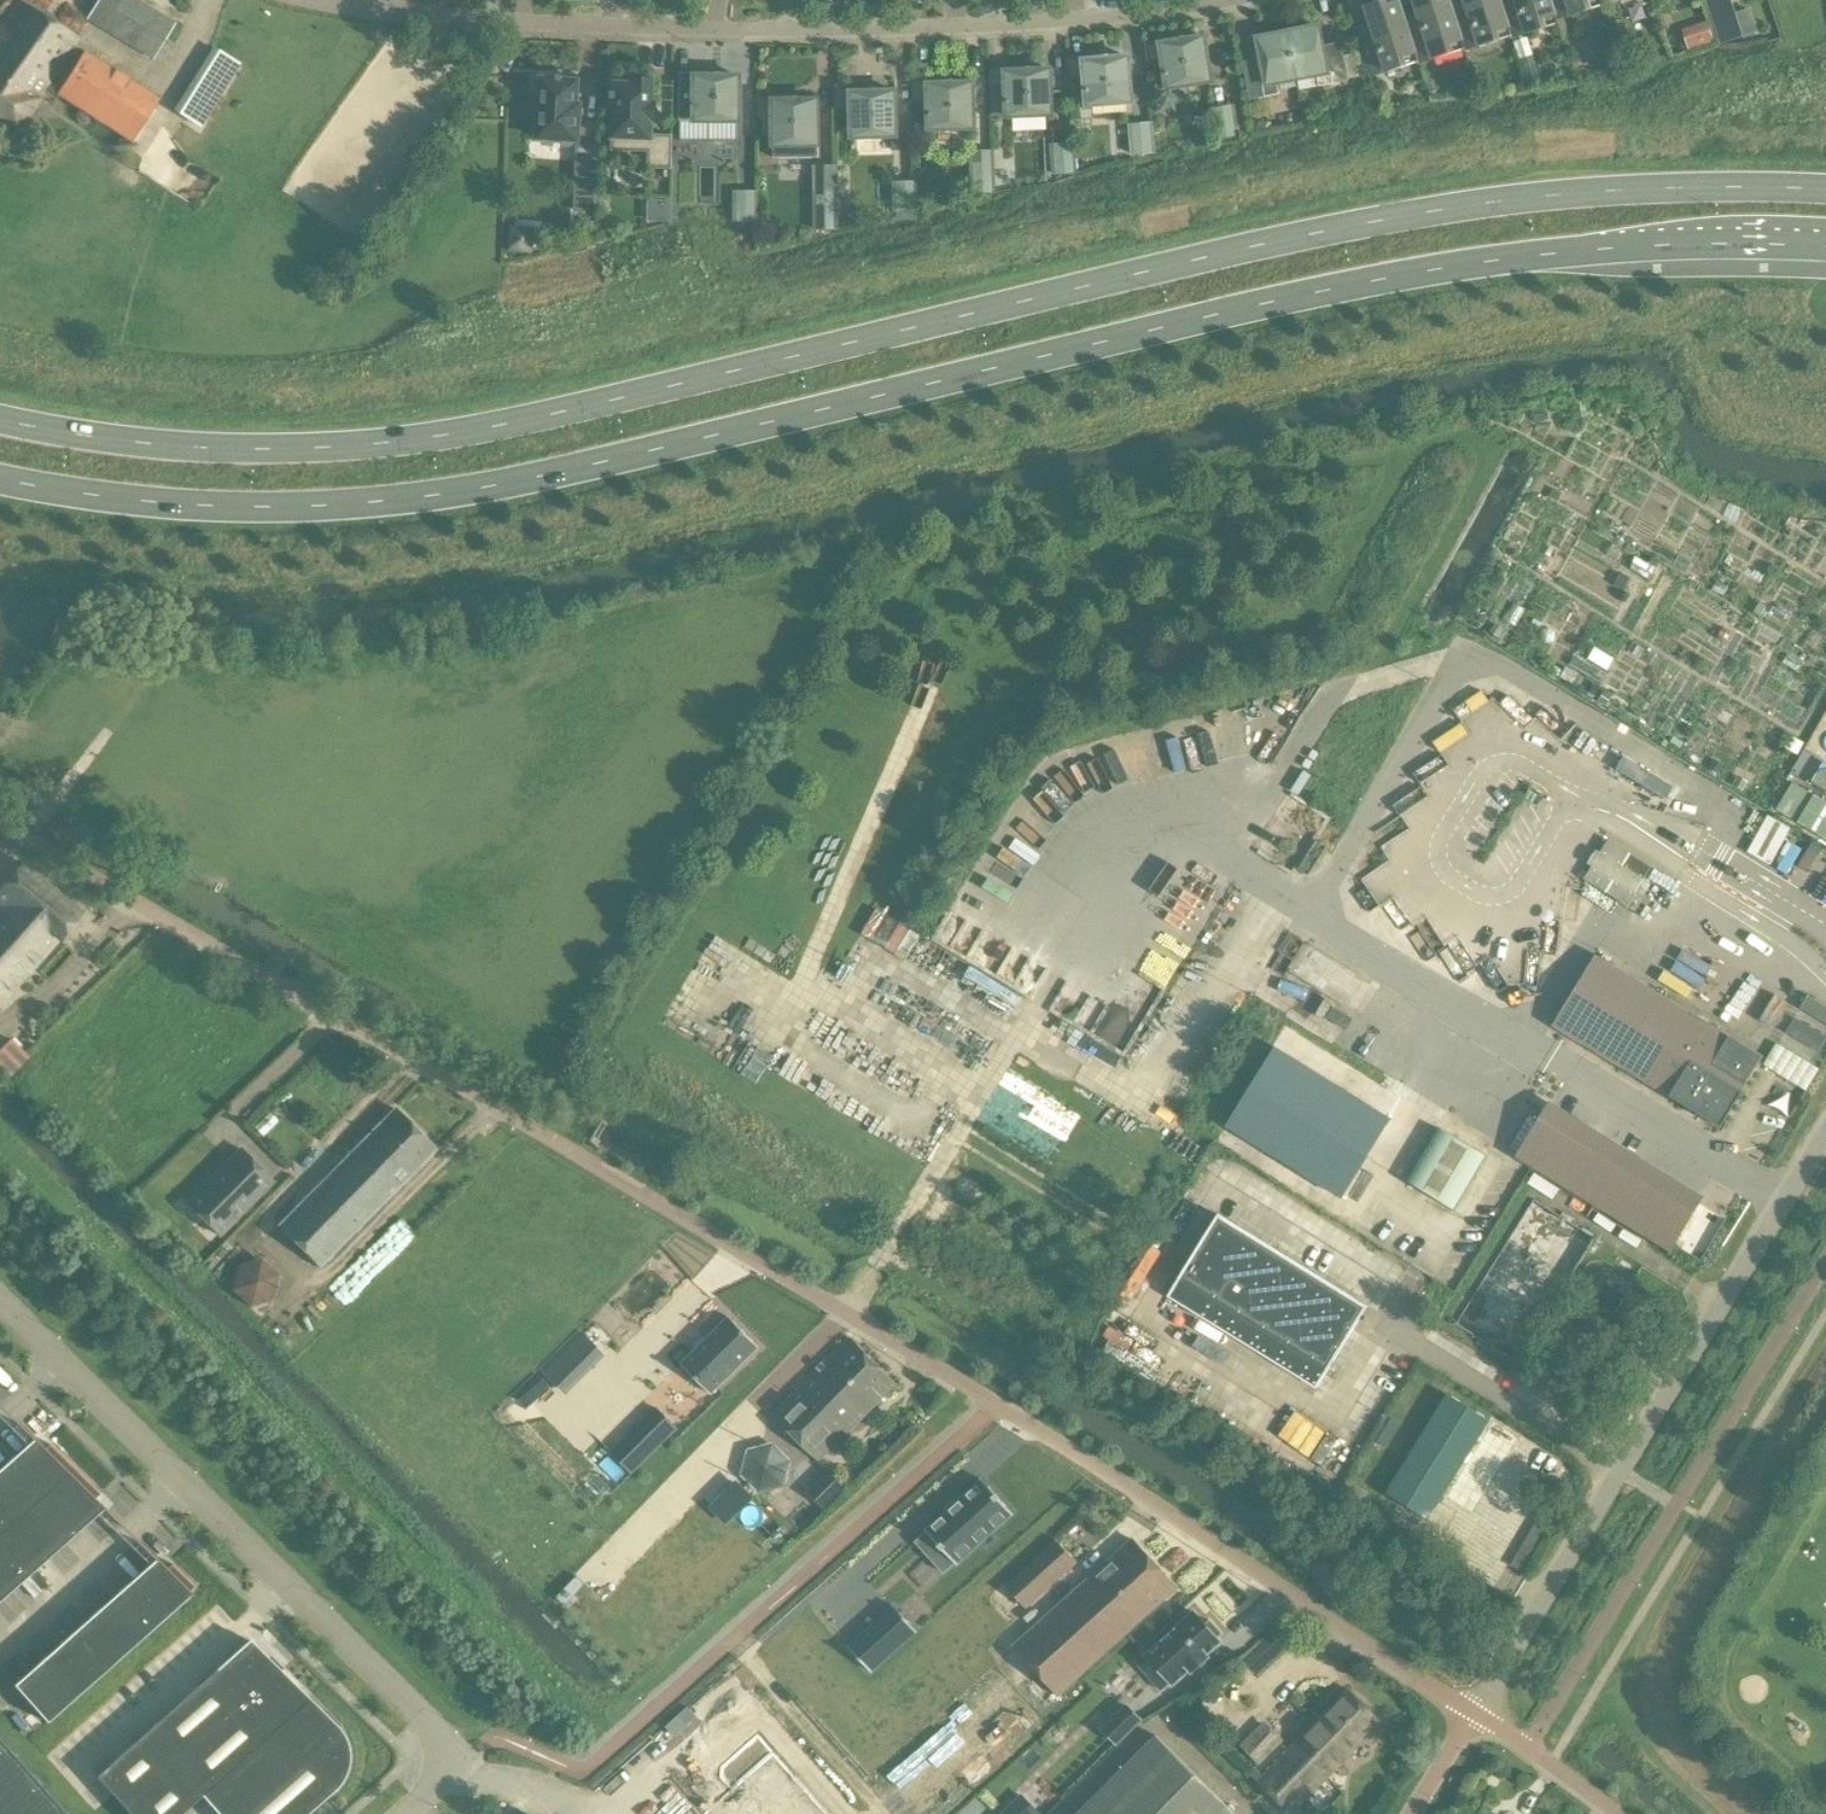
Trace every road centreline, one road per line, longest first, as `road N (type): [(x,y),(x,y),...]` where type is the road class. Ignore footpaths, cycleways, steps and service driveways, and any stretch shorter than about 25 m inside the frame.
road 1 (secondary): [(0,482),(148,508),(344,514),(510,489),(1307,298),(1495,265),(1727,250),(1825,255)]
road 2 (secondary): [(1825,197),(1736,190),(1563,197),(1268,245),(433,440),(274,451),(91,438),(0,418)]
road 3 (residential): [(1475,1714),(846,1316),(0,827)]
road 4 (unclassified): [(0,1310),(446,1741),(453,1769),(410,1813)]
road 5 (unclassified): [(1475,1714),(1825,1141)]
road 6 (residential): [(717,37),(973,31),(1239,0)]
road 7 (residential): [(308,0),(590,32),(717,37)]
road 8 (residential): [(1613,1813),(1475,1714)]
road 9 (track): [(22,840),(109,731)]

